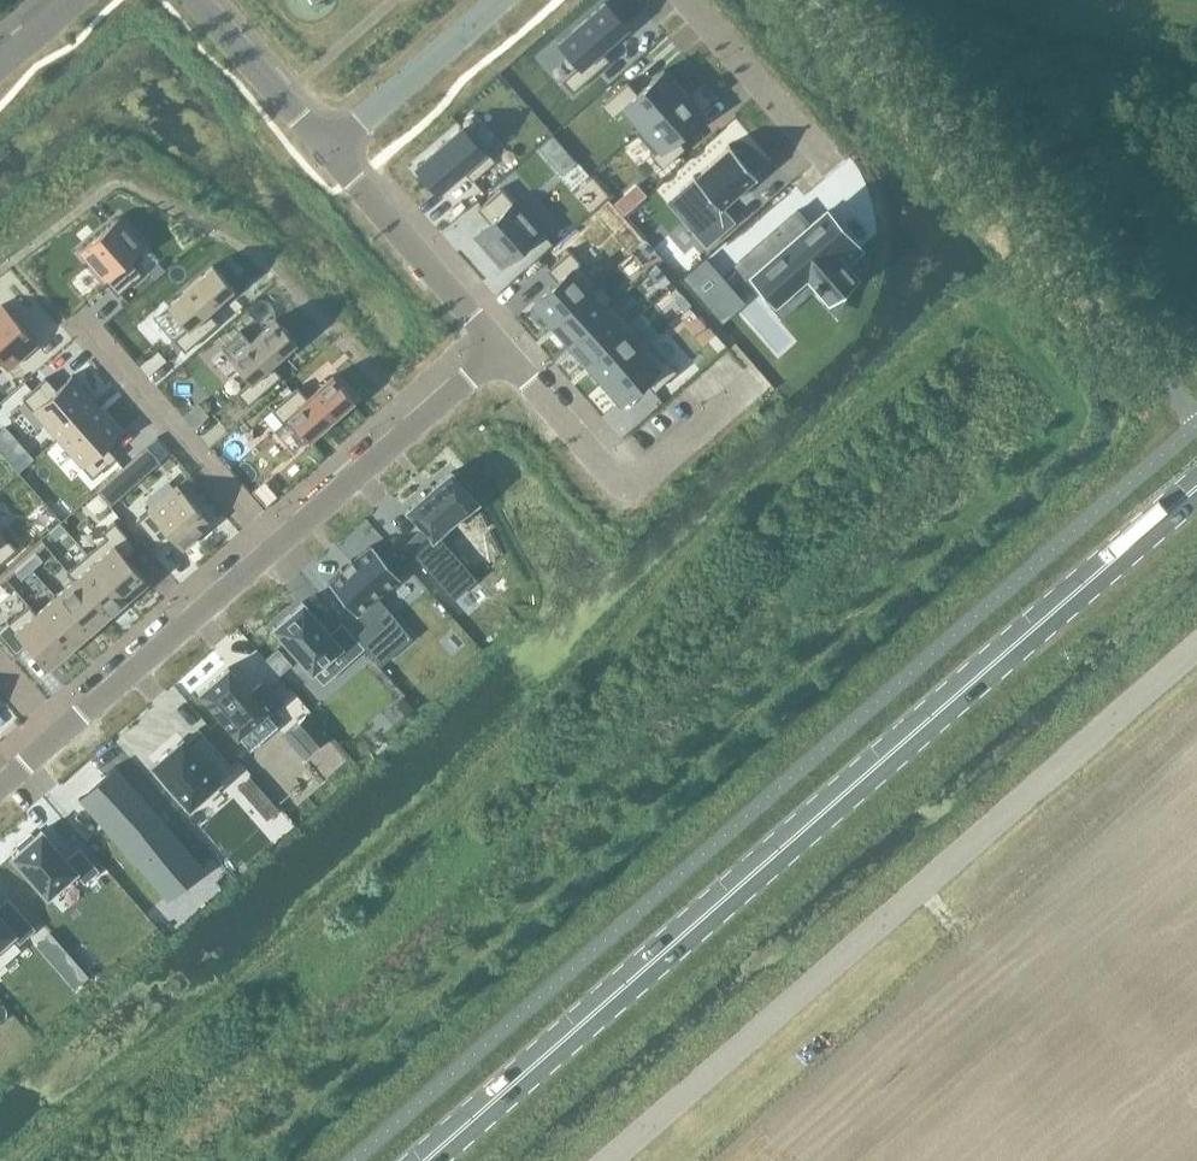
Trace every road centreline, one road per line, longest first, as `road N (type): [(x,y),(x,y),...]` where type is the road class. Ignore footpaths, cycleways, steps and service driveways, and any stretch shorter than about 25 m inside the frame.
road 1 (primary): [(429,1160),(1196,489)]
road 2 (residential): [(612,1160),(1196,651)]
road 3 (residential): [(756,379),(643,478),(626,481),(605,468),(502,354)]
road 4 (residential): [(275,548),(502,354)]
road 5 (residential): [(275,548),(82,326)]
road 6 (residential): [(57,738),(275,548)]
road 7 (residential): [(502,354),(331,148)]
road 8 (residential): [(331,148),(500,0)]
road 9 (residential): [(686,0),(820,153)]
road 10 (residential): [(331,148),(196,0)]

